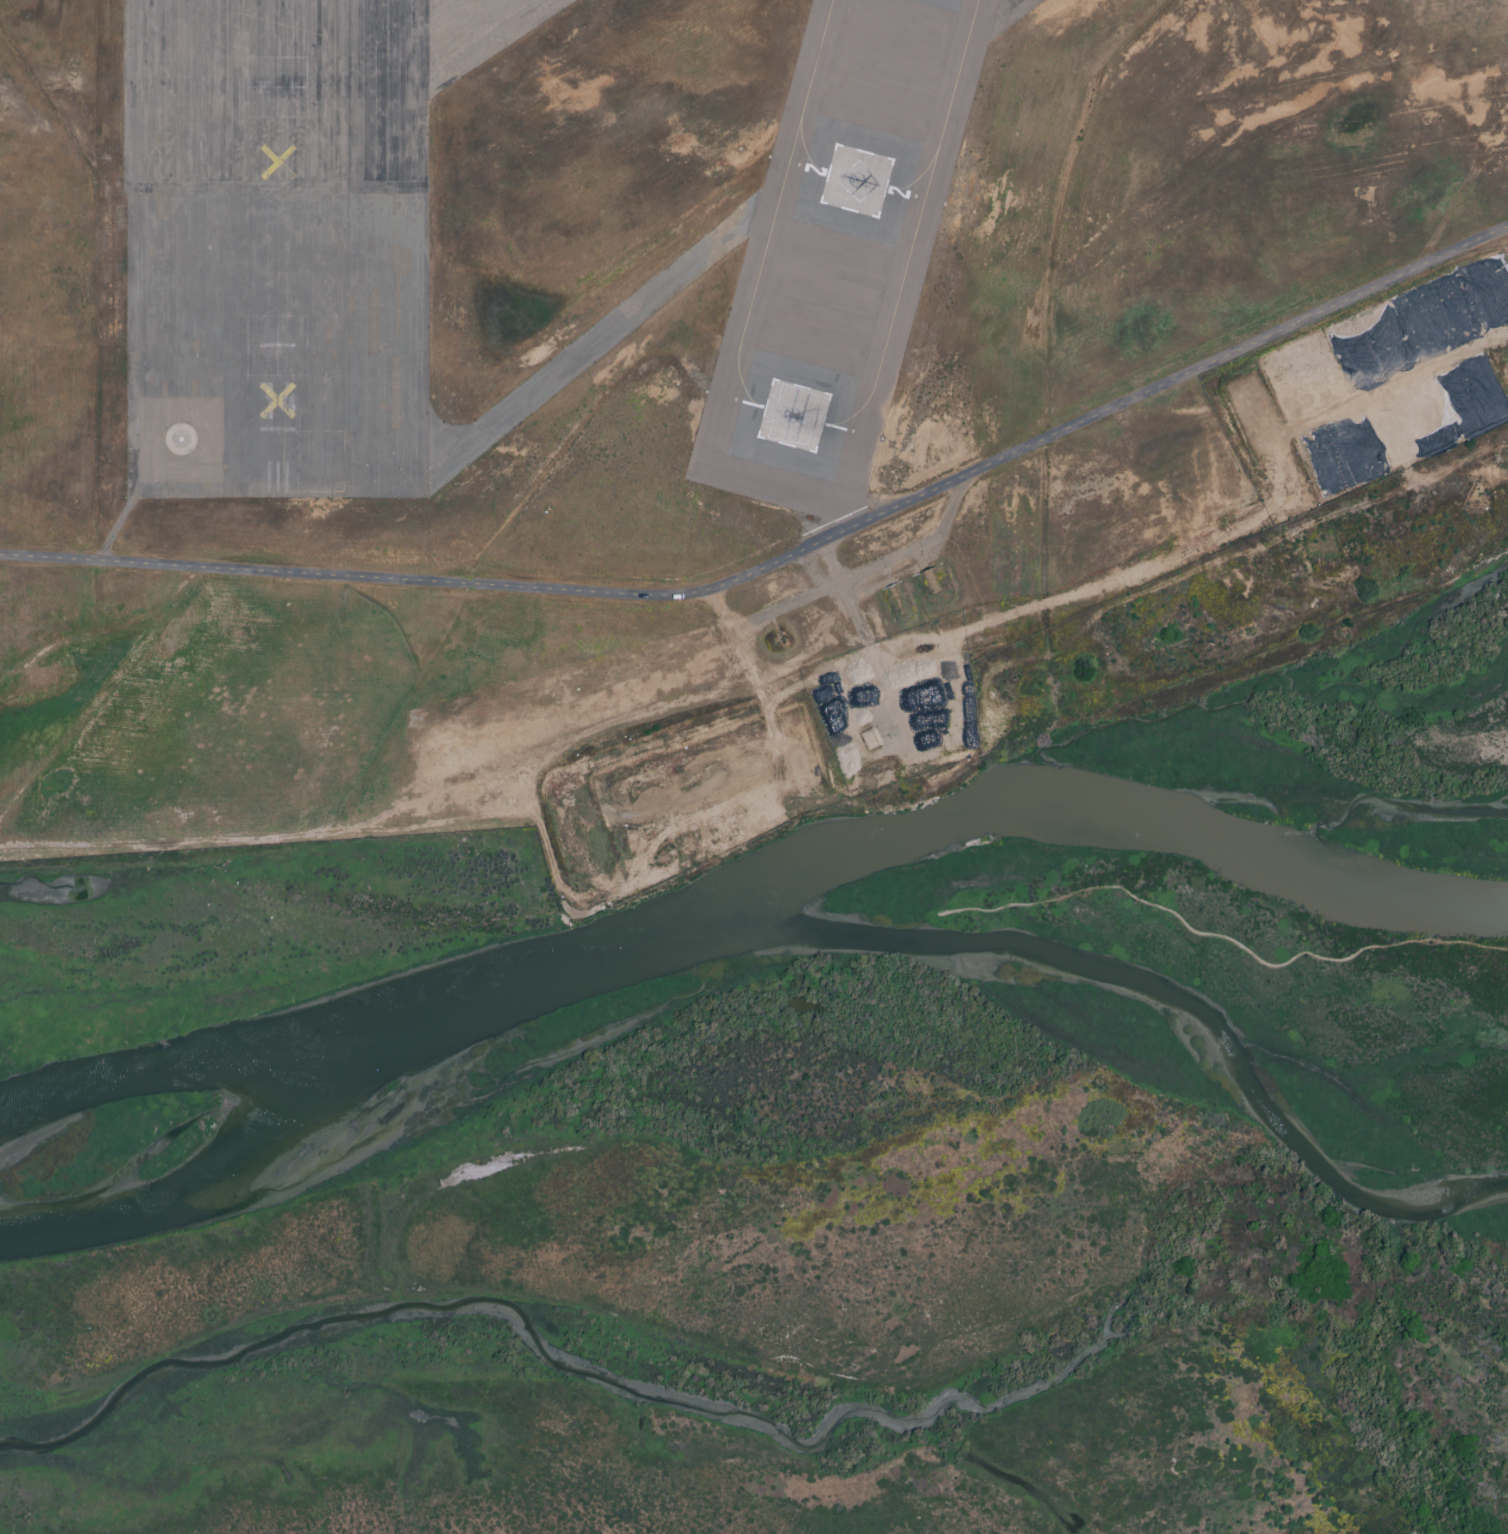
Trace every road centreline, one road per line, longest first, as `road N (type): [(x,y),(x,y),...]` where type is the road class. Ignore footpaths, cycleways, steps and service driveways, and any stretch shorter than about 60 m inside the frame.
road 1 (track): [(0,848),(153,849),(355,832),(754,690)]
road 2 (track): [(777,747),(731,627),(707,592)]

